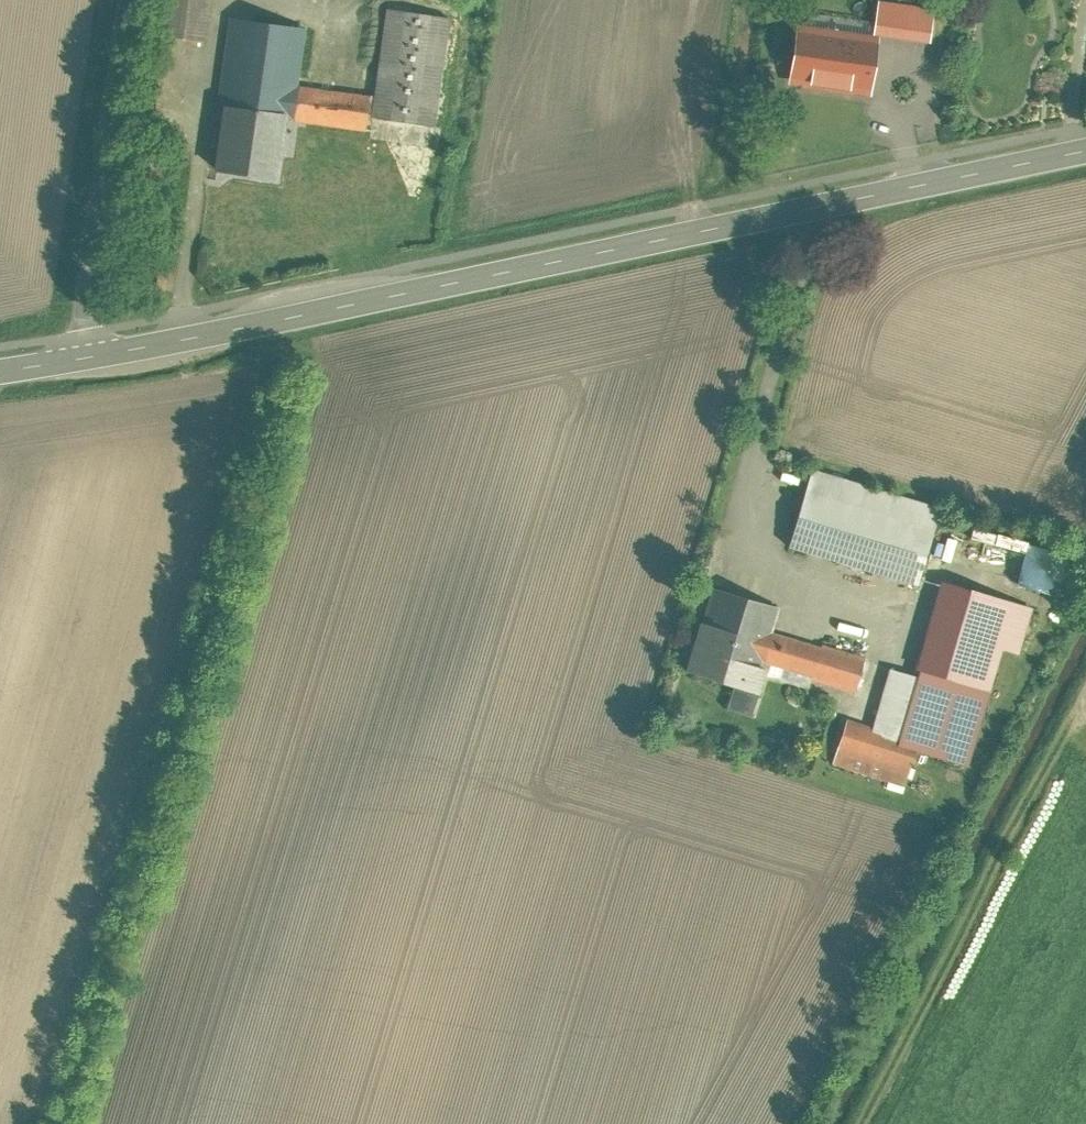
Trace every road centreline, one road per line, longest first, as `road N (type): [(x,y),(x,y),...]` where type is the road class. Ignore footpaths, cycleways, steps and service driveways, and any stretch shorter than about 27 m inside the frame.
road 1 (tertiary): [(1085,149),(83,358)]
road 2 (unclassified): [(83,358),(80,331),(127,0)]

